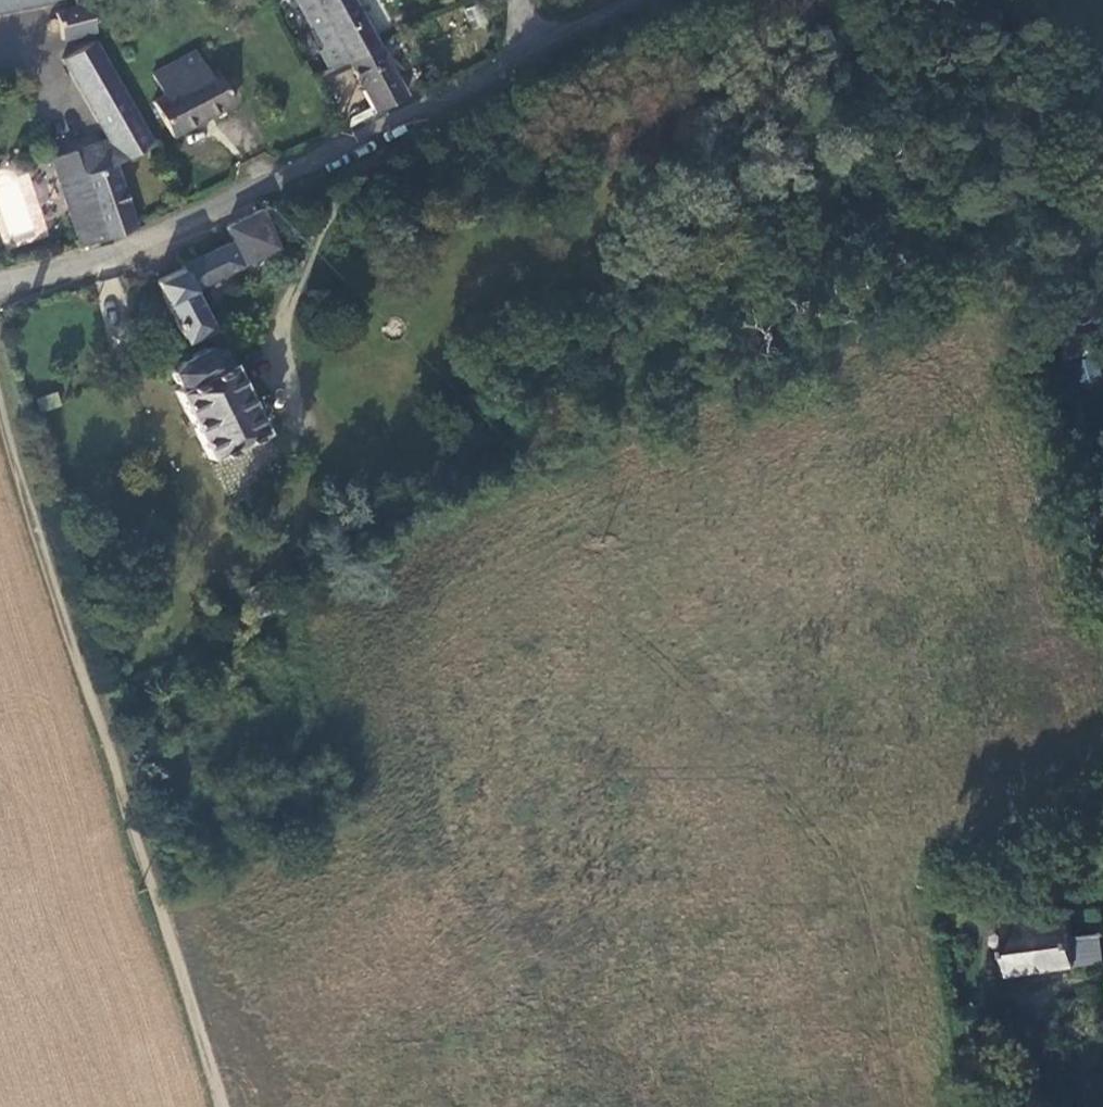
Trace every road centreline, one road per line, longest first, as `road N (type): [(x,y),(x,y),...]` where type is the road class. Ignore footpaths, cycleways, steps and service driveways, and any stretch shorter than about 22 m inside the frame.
road 1 (track): [(0,382),(74,655),(221,1106)]
road 2 (unclassified): [(664,0),(153,238),(0,285)]

